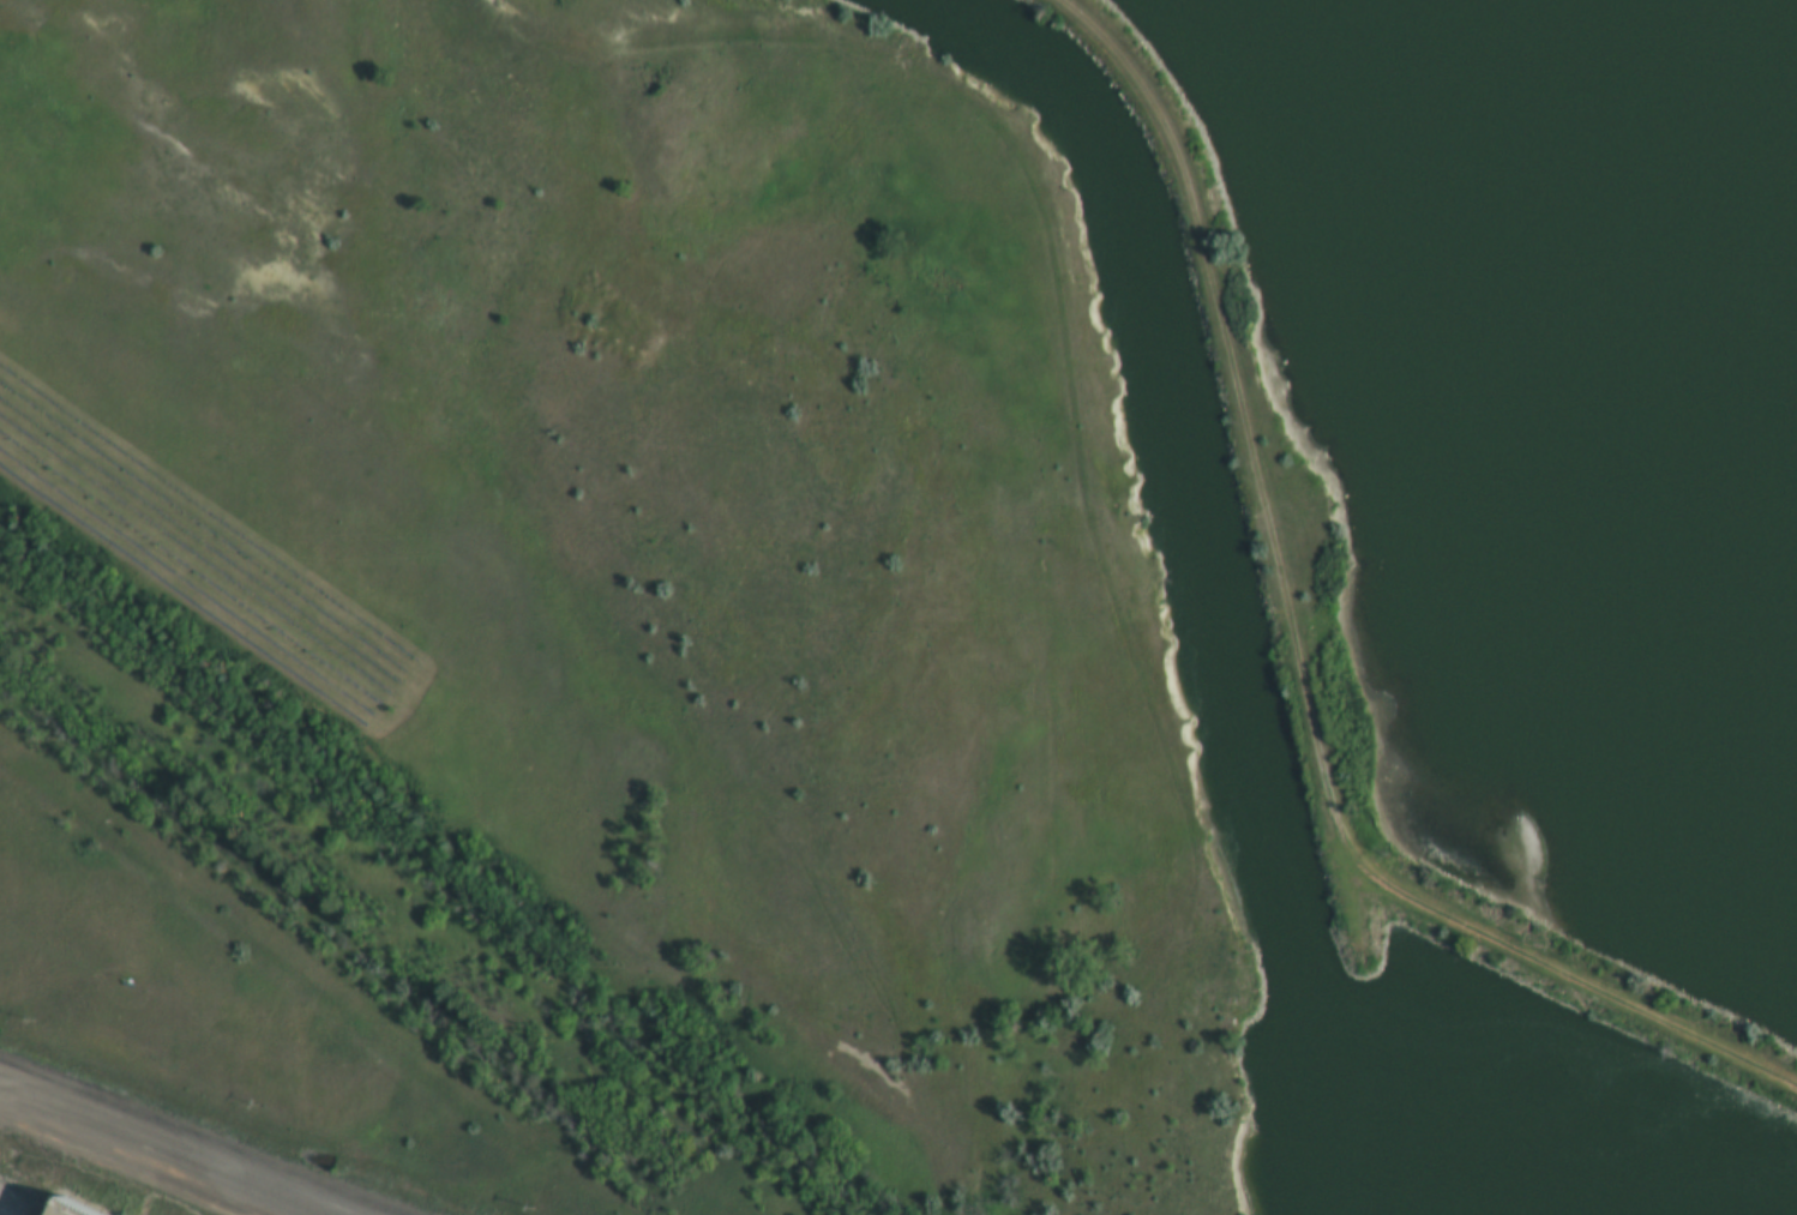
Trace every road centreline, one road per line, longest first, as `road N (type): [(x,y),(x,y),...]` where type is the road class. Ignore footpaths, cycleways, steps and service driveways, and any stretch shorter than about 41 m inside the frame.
road 1 (track): [(1058,0),(1077,11),(1152,100),(1196,204),(1327,793),(1372,884),(1796,1096)]
road 2 (tertiary): [(295,1214),(0,1100)]

